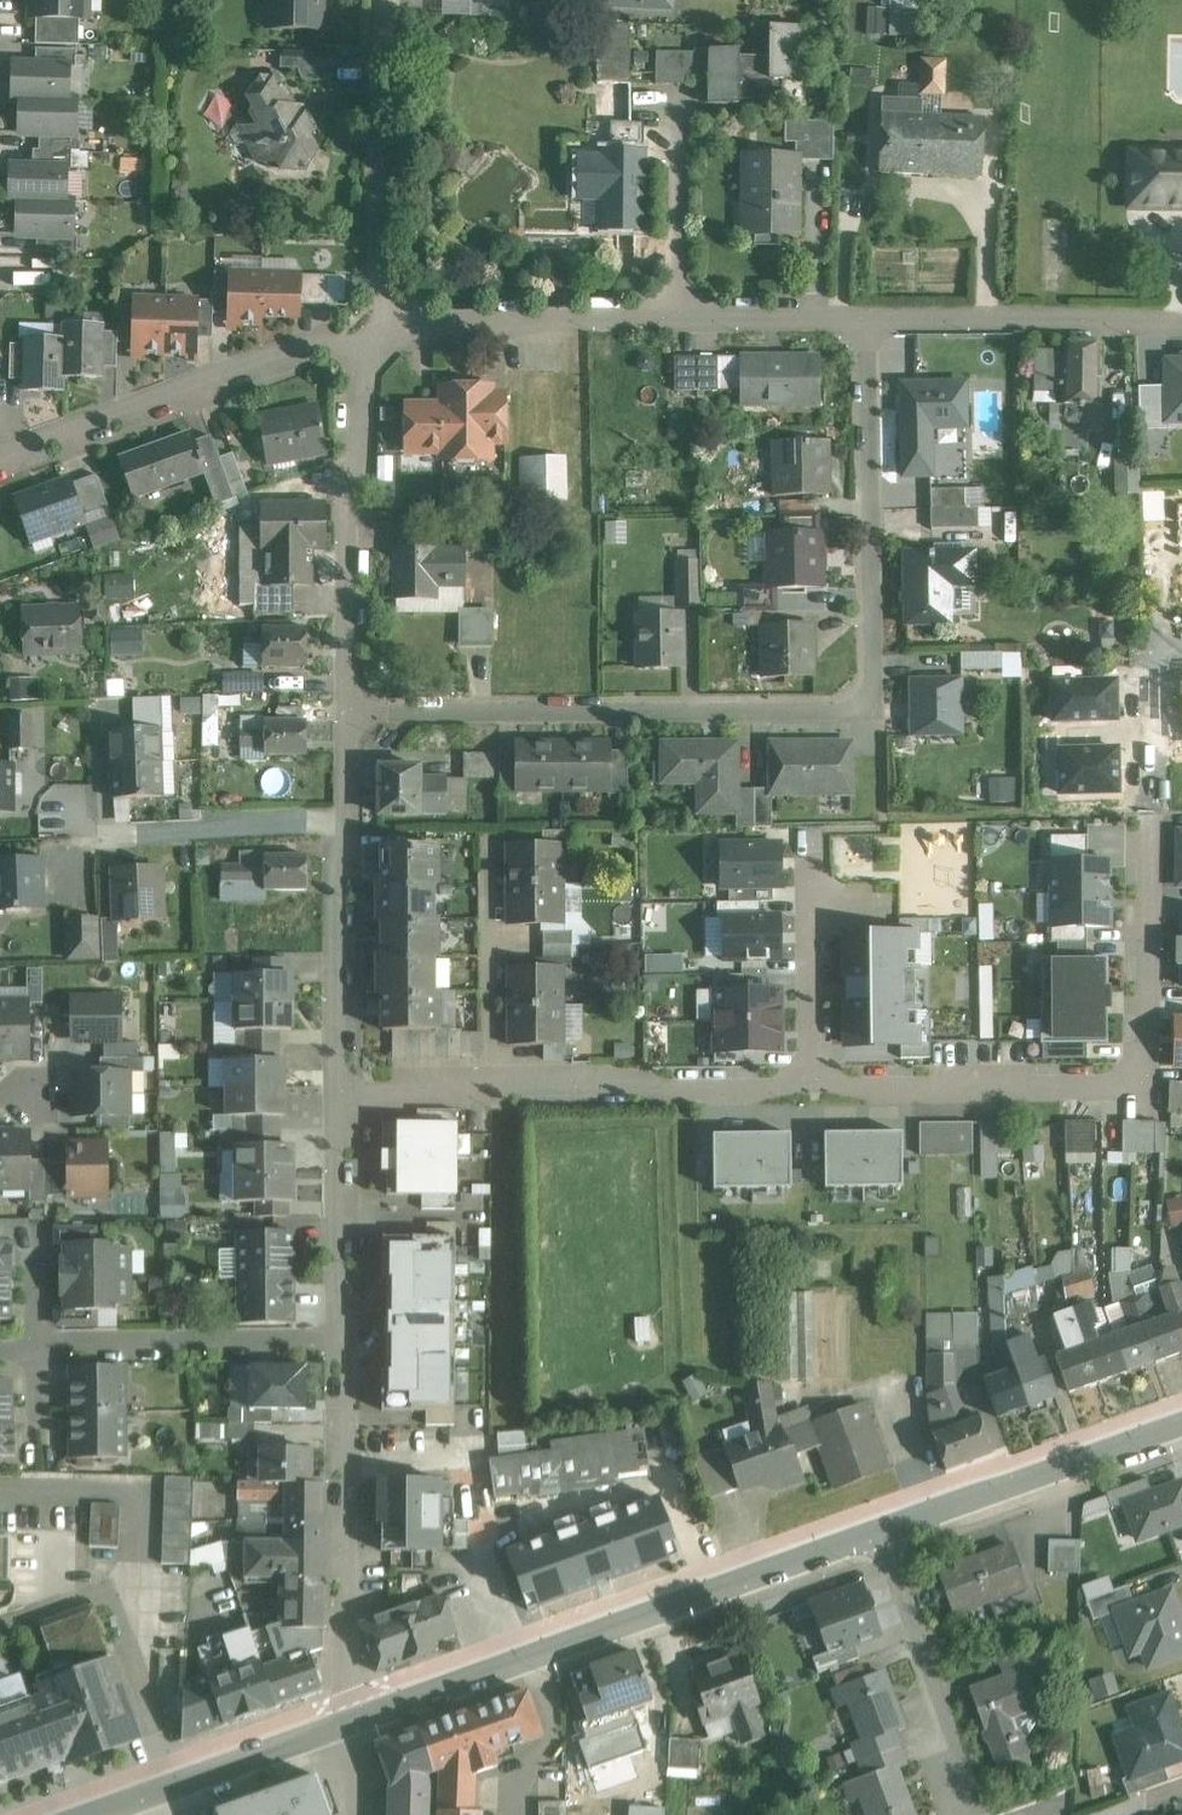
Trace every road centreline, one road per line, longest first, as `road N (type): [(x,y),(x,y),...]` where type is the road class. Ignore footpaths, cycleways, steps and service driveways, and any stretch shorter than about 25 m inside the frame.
road 1 (residential): [(350,710),(862,708),(873,693),(864,319)]
road 2 (residential): [(812,1085),(1132,1079),(1141,1058),(1145,831)]
road 3 (tertiary): [(356,1717),(879,1530)]
road 4 (residential): [(380,336),(564,315),(864,319)]
road 5 (residential): [(349,1085),(812,1085)]
road 6 (residential): [(0,467),(307,352),(364,339)]
road 7 (residential): [(349,1085),(350,710)]
road 8 (residential): [(356,1717),(348,1635),(348,1344)]
road 9 (residential): [(350,710),(364,339)]
road 10 (residential): [(348,1344),(0,1346)]
road 11 (residential): [(380,336),(382,303),(373,282),(384,0)]
road 12 (residential): [(0,1621),(107,1582),(187,1777)]
road 13 (tertiary): [(879,1530),(1181,1424)]
road 14 (residential): [(864,319),(1181,325)]
road 15 (residential): [(879,1530),(980,1795)]
road 16 (residential): [(348,1344),(349,1085)]
road 17 (residential): [(1181,645),(1149,646),(1145,831)]
road 18 (residential): [(812,1085),(811,903)]
road 19 (tertiary): [(187,1777),(356,1717)]

